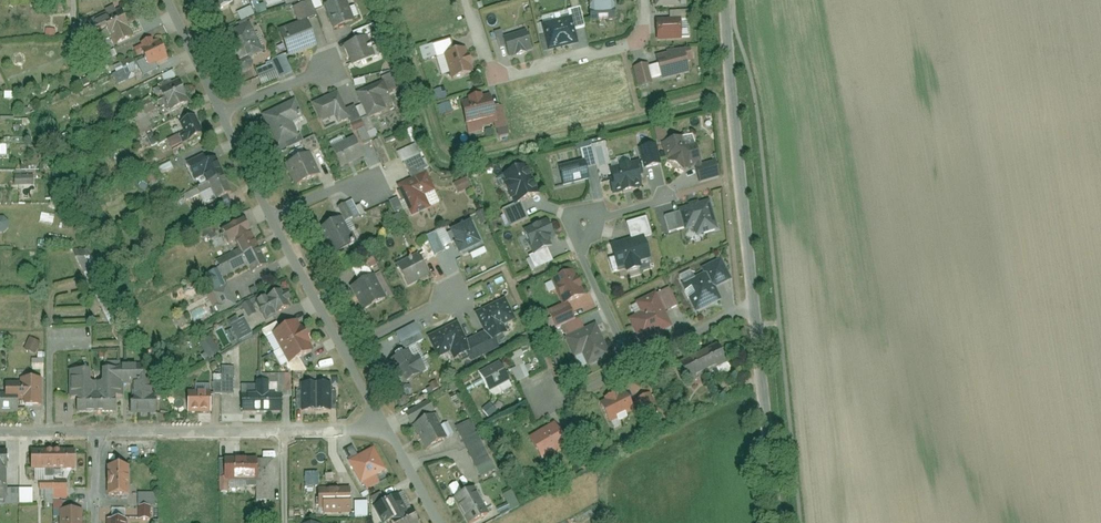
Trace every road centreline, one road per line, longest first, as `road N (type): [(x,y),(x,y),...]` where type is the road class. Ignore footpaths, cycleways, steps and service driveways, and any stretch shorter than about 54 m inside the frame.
road 1 (residential): [(166,0),(378,424)]
road 2 (residential): [(664,200),(586,224),(581,254),(633,368),(754,307)]
road 3 (residential): [(754,307),(725,0)]
road 4 (residential): [(378,424),(356,431),(95,433)]
road 5 (residential): [(642,0),(644,23),(623,46),(508,74),(488,62),(468,0)]
road 6 (residential): [(778,522),(754,307)]

